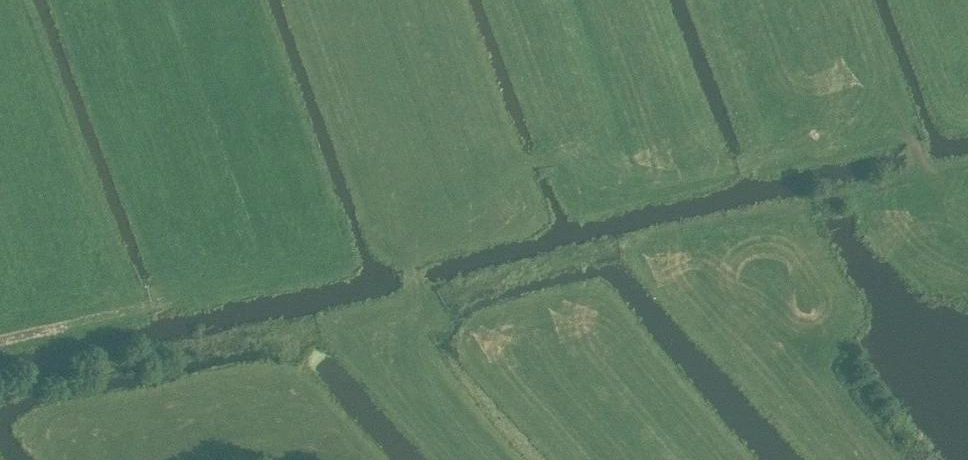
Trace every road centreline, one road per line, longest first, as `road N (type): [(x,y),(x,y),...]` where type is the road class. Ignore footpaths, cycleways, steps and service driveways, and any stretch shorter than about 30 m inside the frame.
road 1 (track): [(451,459),(384,374),(408,327),(413,248),(557,158),(724,171),(903,128),(943,211),(967,213)]
road 2 (track): [(161,191),(183,289),(64,324),(10,149)]
road 3 (track): [(903,128),(847,6)]

